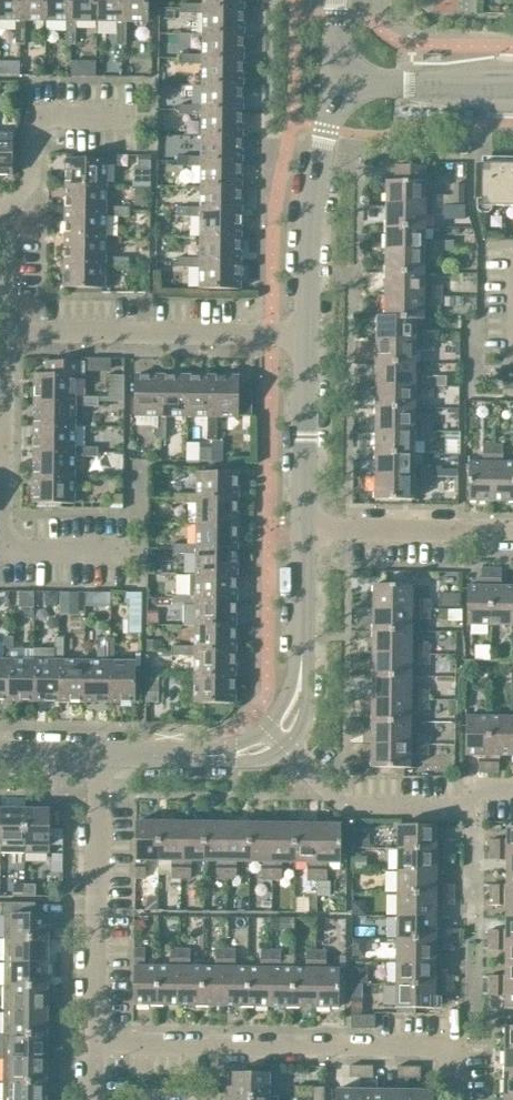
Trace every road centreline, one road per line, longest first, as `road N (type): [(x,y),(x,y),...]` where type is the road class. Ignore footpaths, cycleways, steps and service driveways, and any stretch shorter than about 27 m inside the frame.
road 1 (residential): [(452,1099),(452,1050),(95,1043)]
road 2 (residential): [(4,333),(307,337)]
road 3 (residential): [(95,1043),(98,756)]
road 4 (residential): [(279,738),(347,807),(463,807),(482,788),(512,789)]
road 5 (residential): [(307,337),(307,232),(333,75)]
road 6 (residential): [(125,552),(1,551),(2,448)]
road 7 (residential): [(279,738),(300,691),(304,529)]
road 8 (residential): [(304,529),(512,531)]
road 9 (residential): [(3,208),(29,184),(30,119),(135,120)]
road 10 (residential): [(304,529),(307,337)]
road 11 (residential): [(98,756),(227,758),(279,738)]
road 12 (residential): [(333,75),(512,85)]
road 13 (residential): [(4,333),(3,208)]

